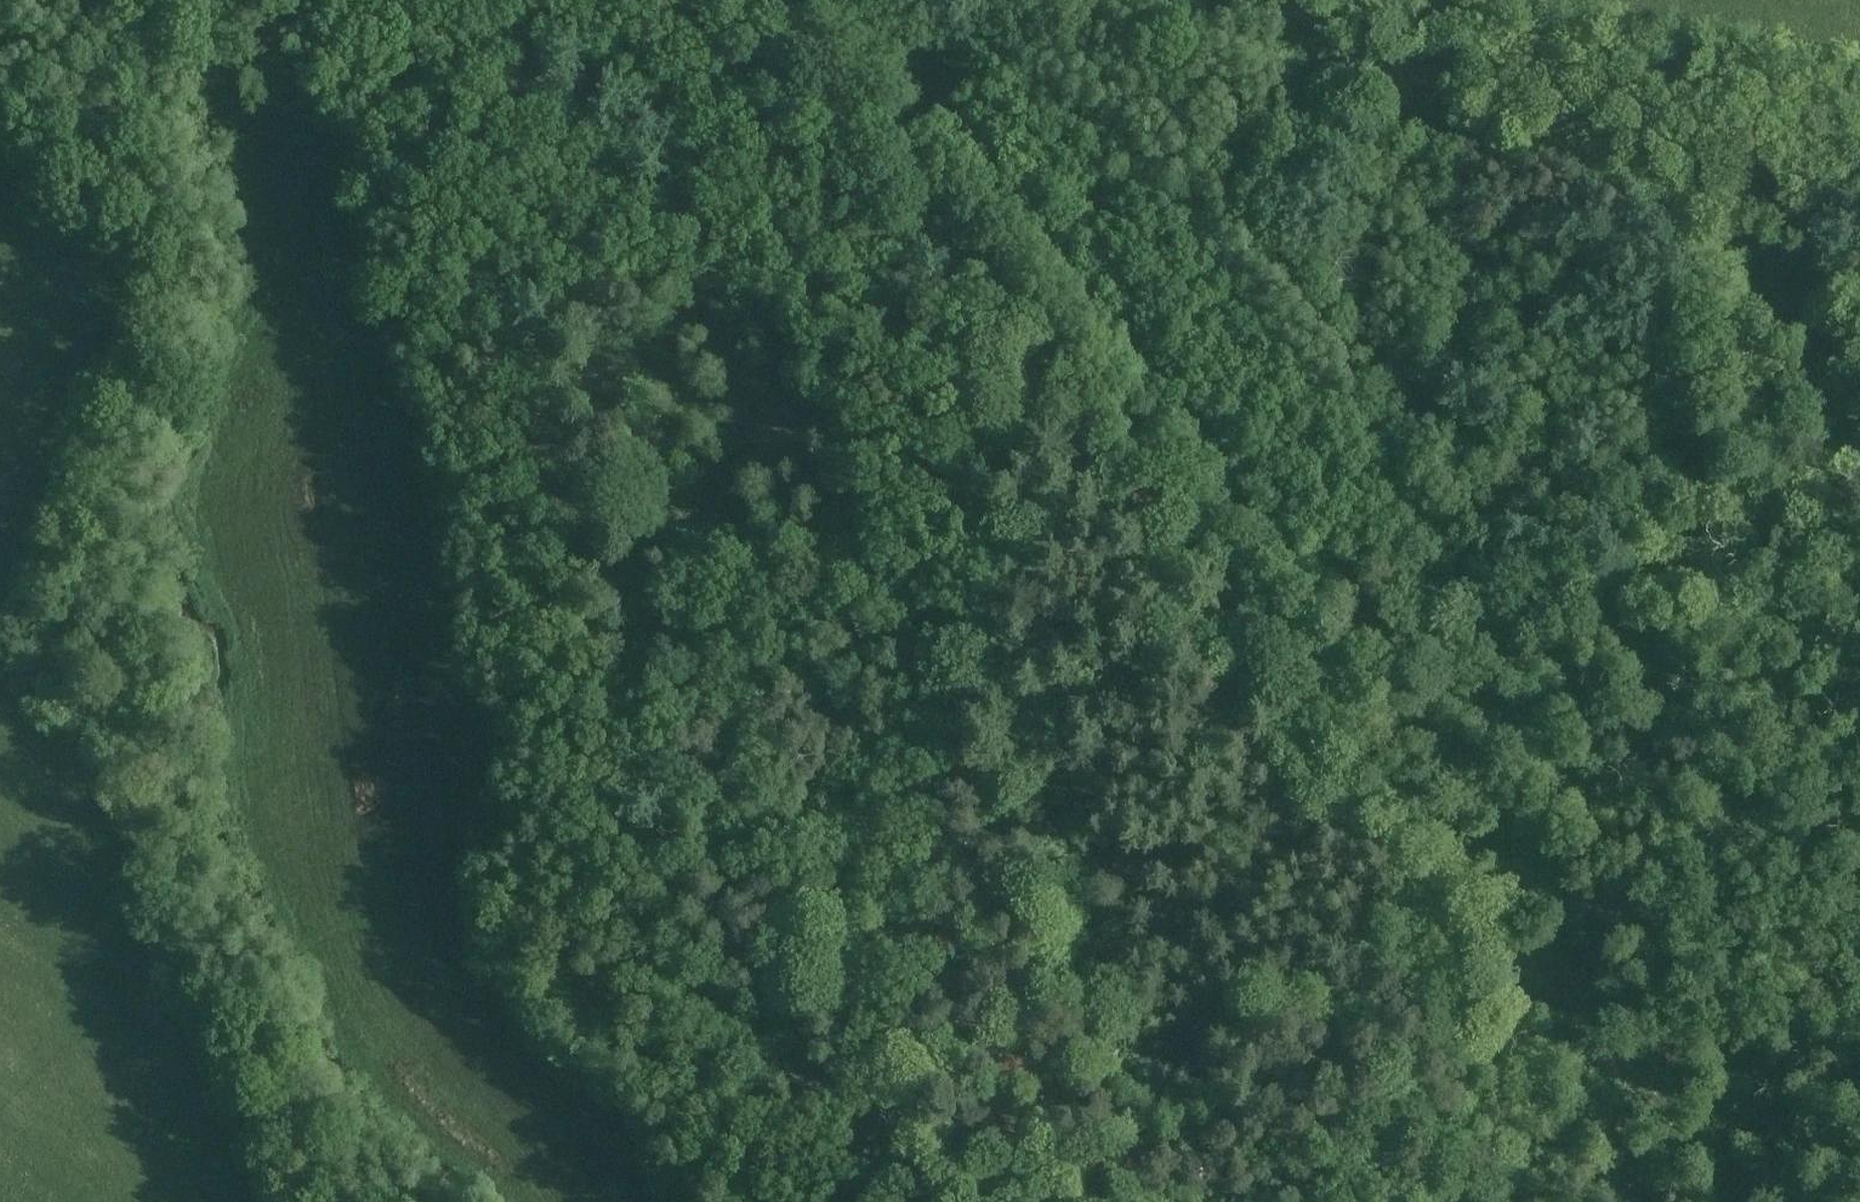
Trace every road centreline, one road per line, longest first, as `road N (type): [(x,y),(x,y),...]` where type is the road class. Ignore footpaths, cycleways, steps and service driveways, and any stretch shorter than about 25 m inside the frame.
road 1 (track): [(779,0),(1738,1201)]
road 2 (track): [(1859,115),(1319,0)]

